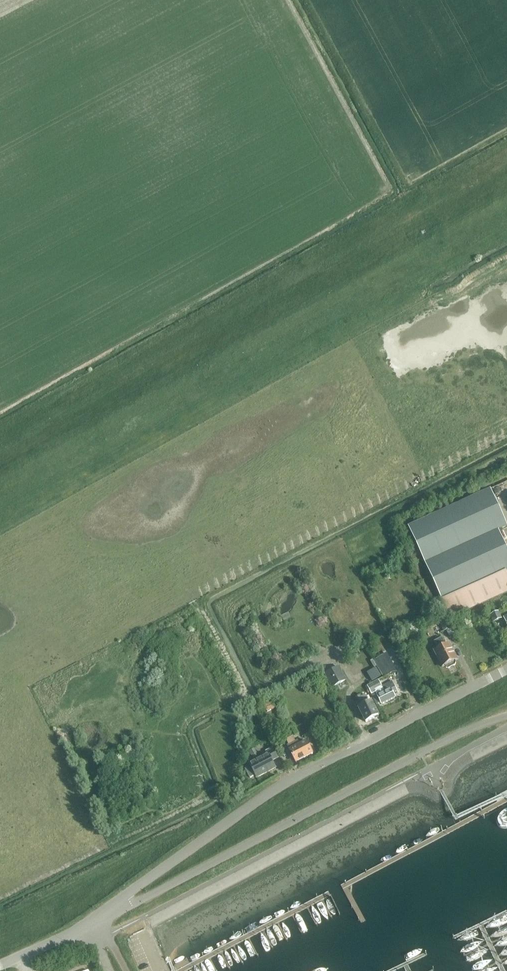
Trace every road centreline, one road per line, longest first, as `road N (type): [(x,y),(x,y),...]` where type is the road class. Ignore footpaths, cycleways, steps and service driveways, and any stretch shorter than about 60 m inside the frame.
road 1 (unclassified): [(117,913),(122,899),(248,805),(506,669)]
road 2 (unclassified): [(117,913),(506,716)]

